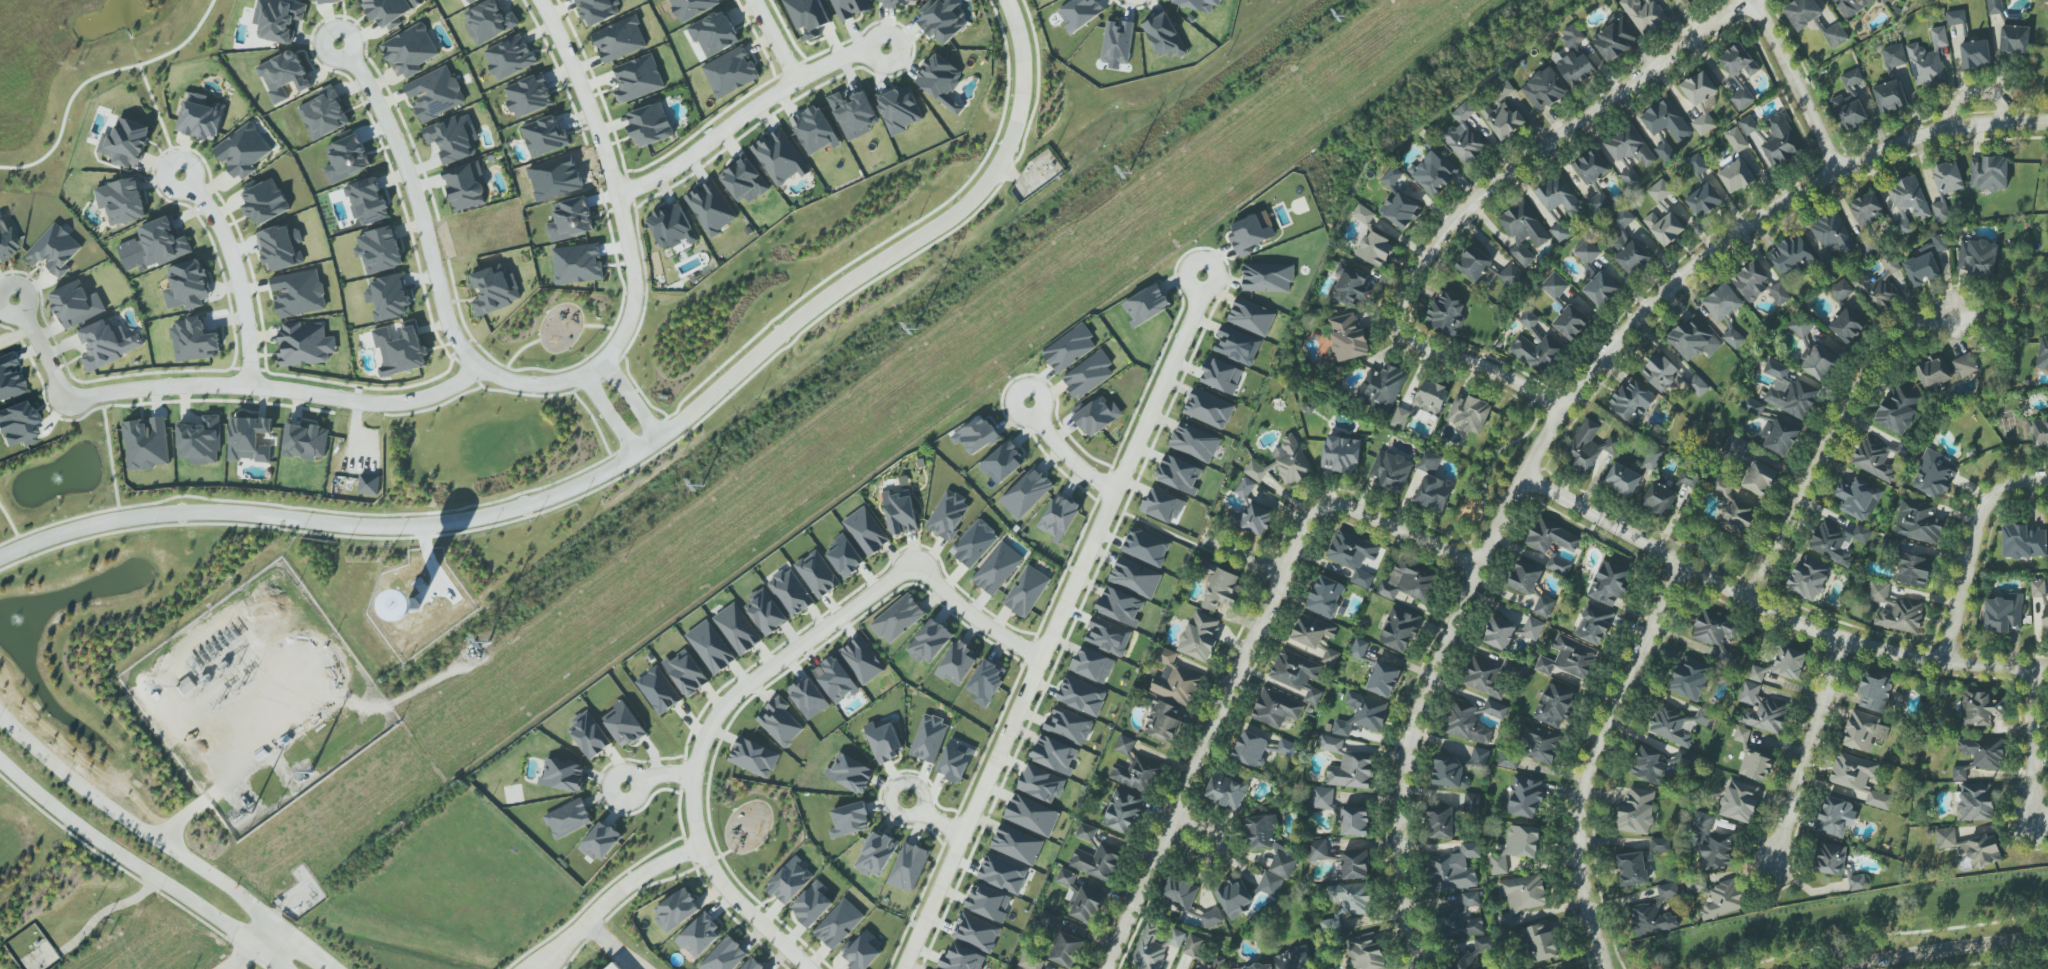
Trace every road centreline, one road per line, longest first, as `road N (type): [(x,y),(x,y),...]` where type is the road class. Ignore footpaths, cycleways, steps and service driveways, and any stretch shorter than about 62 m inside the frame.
road 1 (residential): [(1008,0),(1021,41),(1021,100),(1008,150),(985,184),(954,215),(794,321),(681,421),(601,473),(506,511),(451,522),(370,527),(186,512),(90,524),(0,556)]
road 2 (residential): [(2047,122),(1935,131),(1836,170),(1709,253),(1612,347),(1562,410),(1479,563),(1413,726),(1398,812),(1413,968)]
road 3 (residential): [(903,968),(1199,301),(1202,276)]
road 4 (residential): [(1479,563),(1345,506),(1313,511),(1105,968)]
road 5 (residential): [(1562,410),(1405,338),(1401,299),(1455,217),(1746,0)]
road 6 (residential): [(1523,476),(1747,600),(1845,641),(1944,662),(2047,664)]
road 7 (residential): [(591,369),(525,385),(484,370),(456,343),(401,161),(335,44)]
road 8 (residential): [(1604,968),(1579,875),(1578,814),(1680,565)]
road 9 (residential): [(64,398),(208,384),(408,403),(457,383),(476,365)]
road 10 (tertiary): [(334,968),(95,799),(0,716)]
road 11 (residential): [(591,369),(626,326),(630,262),(600,142),(539,0)]
road 12 (residential): [(702,846),(693,772),(722,707),(917,567)]
road 13 (residential): [(1747,600),(1859,377),(1908,331),(1954,312)]
road 14 (tertiary): [(0,764),(285,968)]
road 15 (residential): [(615,193),(672,168),(795,80),(853,52),(885,49)]
road 16 (residential): [(1944,662),(1984,506),(2012,485),(2047,480)]
road 17 (residential): [(1771,860),(1845,641)]
road 18 (residential): [(246,386),(247,332),(232,265),(211,216),(178,174)]
road 19 (secondary): [(1838,968),(2047,944)]
road 20 (residential): [(546,960),(603,900),(702,846)]
road 21 (residential): [(1836,170),(1748,0)]
road 22 (residential): [(702,846),(735,898),(809,968)]
road 23 (residential): [(2030,665),(2034,824)]
road 24 (residential): [(917,567),(999,637),(1039,657)]
road 25 (residential): [(1027,398),(1080,470),(1115,487)]
road 26 (residential): [(1174,814),(1214,832),(1220,848),(1207,860),(1162,842)]

